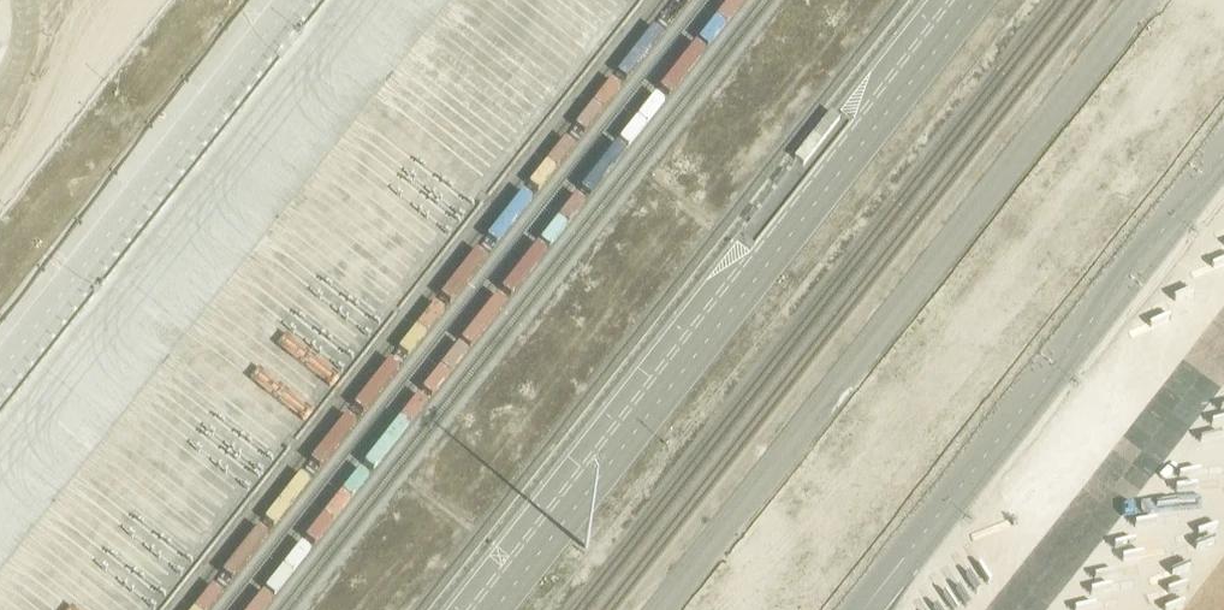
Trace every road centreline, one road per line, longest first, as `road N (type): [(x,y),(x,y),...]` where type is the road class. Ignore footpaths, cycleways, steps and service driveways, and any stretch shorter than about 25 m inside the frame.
road 1 (unclassified): [(864,609),(1223,155)]

